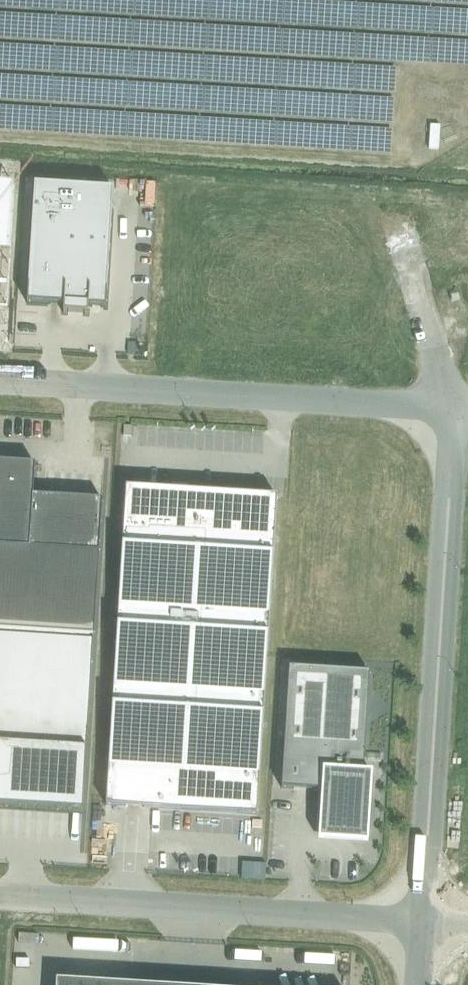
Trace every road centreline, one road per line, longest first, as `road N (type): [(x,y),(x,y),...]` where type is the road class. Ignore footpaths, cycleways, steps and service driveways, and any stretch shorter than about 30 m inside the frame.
road 1 (unclassified): [(457,410),(422,922)]
road 2 (unclassified): [(457,410),(0,382)]
road 3 (unclassified): [(422,922),(0,895)]
road 4 (unclassified): [(406,248),(457,410)]

